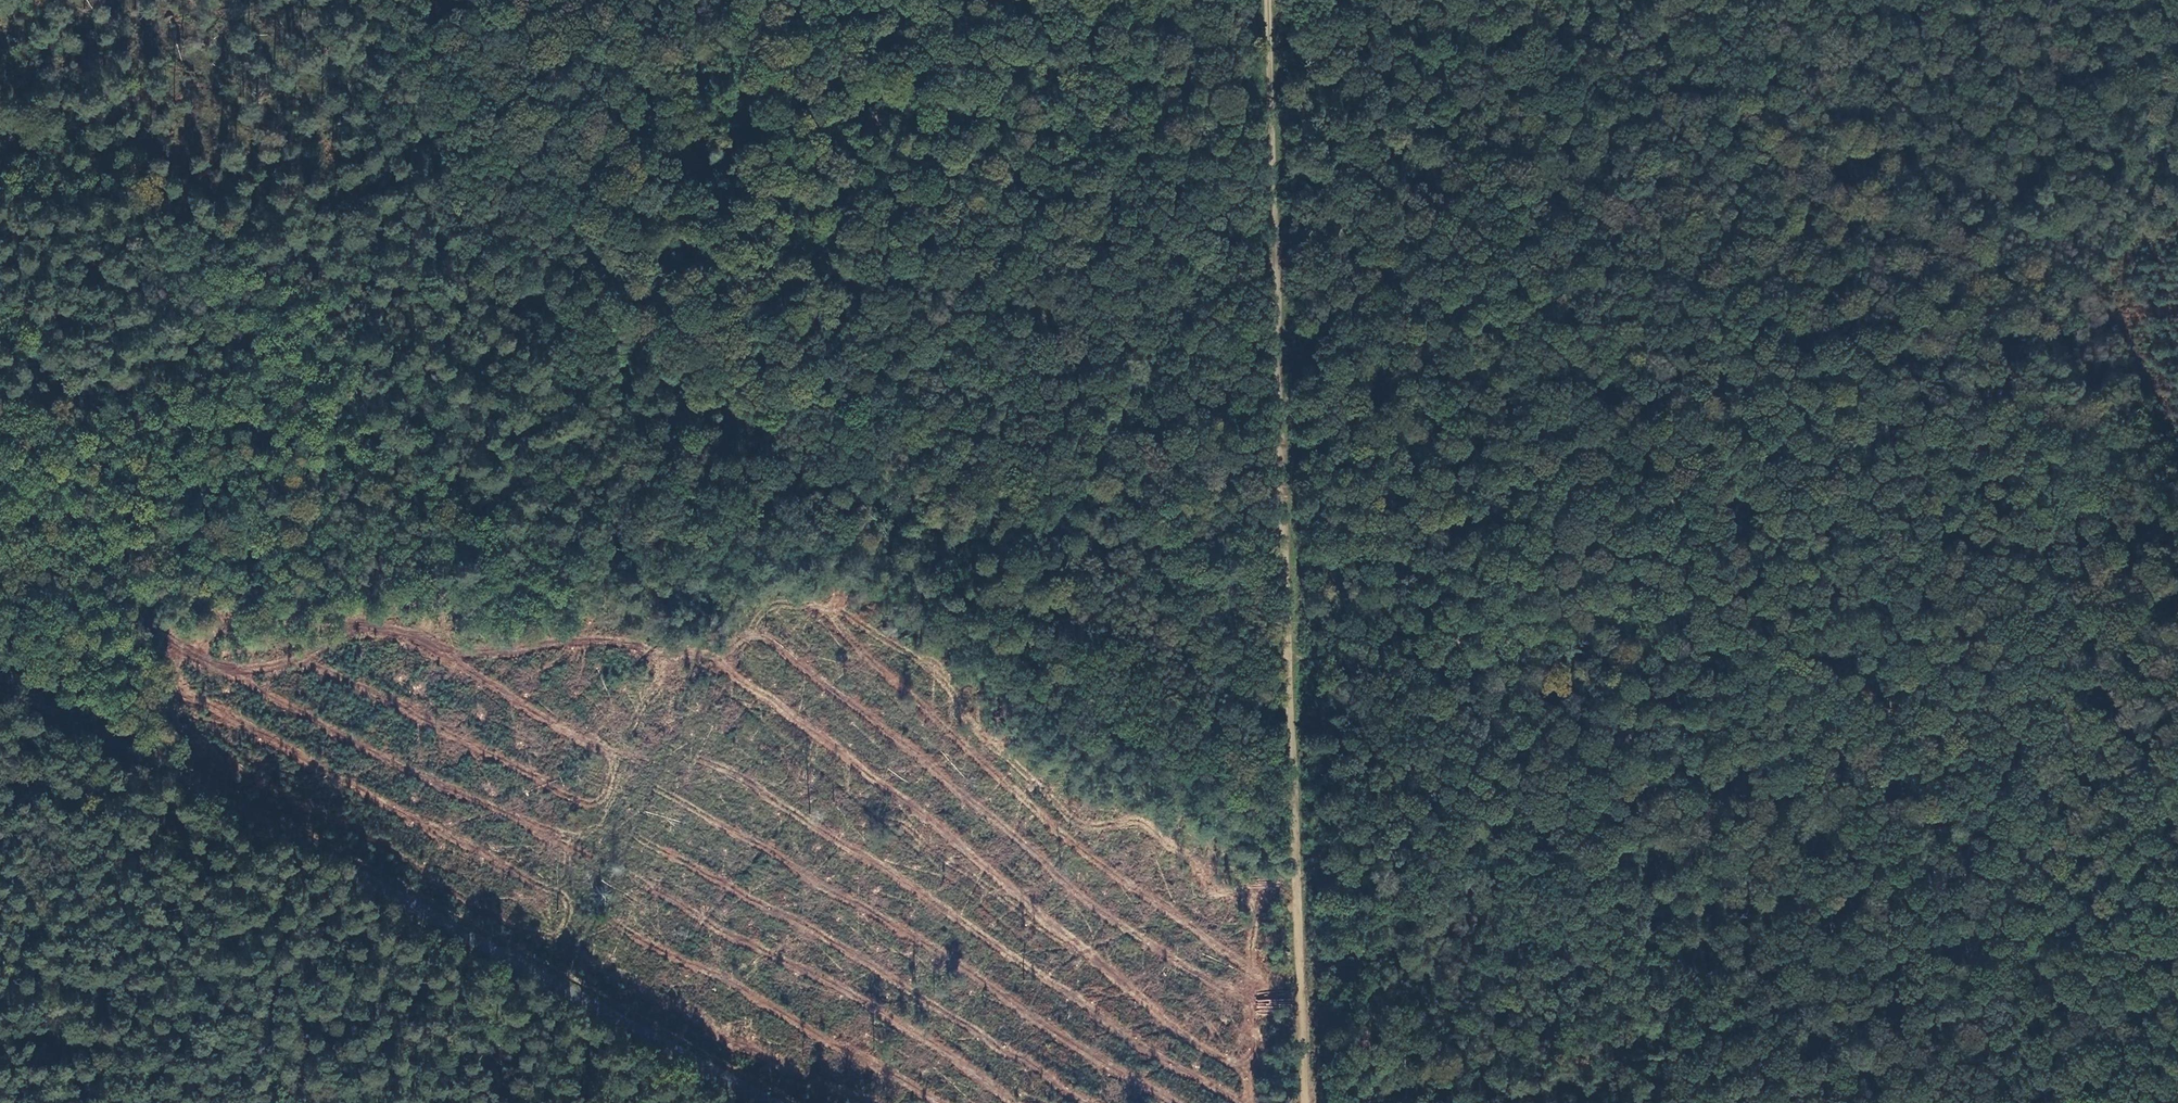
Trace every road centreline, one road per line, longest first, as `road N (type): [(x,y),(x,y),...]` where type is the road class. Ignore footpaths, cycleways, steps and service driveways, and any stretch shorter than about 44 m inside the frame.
road 1 (tertiary): [(0,675),(778,1102)]
road 2 (track): [(1269,0),(1292,670)]
road 3 (track): [(1292,670),(1305,1102)]

